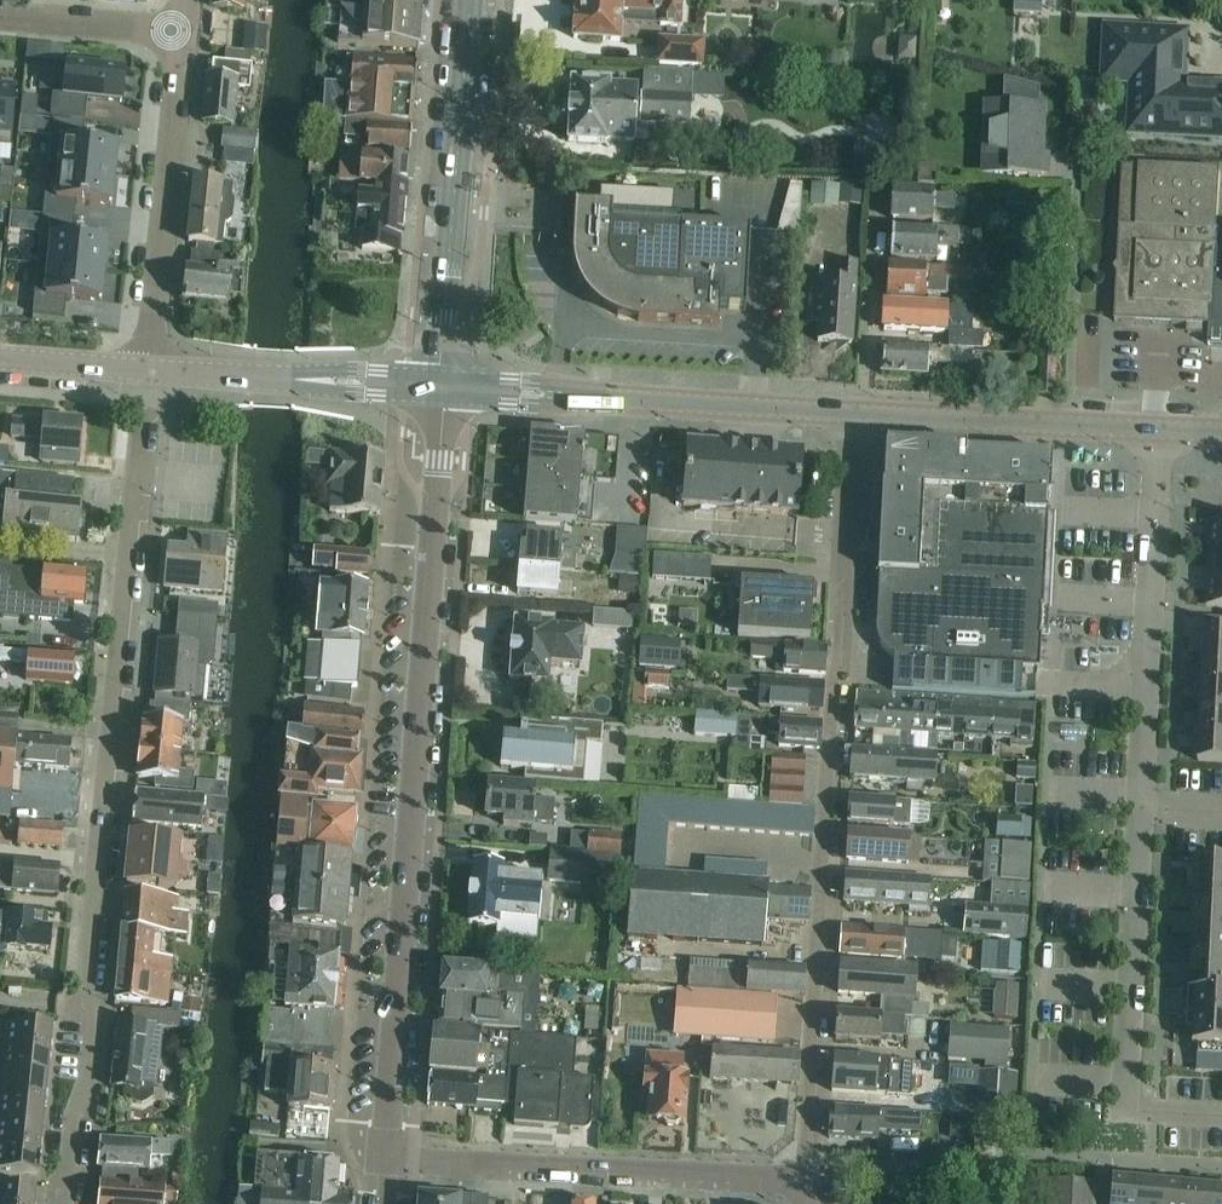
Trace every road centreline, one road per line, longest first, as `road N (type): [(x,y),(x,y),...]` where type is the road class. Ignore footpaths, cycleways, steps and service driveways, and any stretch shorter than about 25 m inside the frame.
road 1 (tertiary): [(390,1160),(442,386)]
road 2 (residential): [(852,412),(810,1179)]
road 3 (residential): [(88,993),(147,369)]
road 4 (residential): [(390,1160),(810,1179)]
road 5 (tertiary): [(442,386),(852,412)]
road 6 (tertiary): [(442,386),(470,0)]
road 7 (residential): [(1139,807),(1159,428)]
road 8 (residential): [(147,369),(183,28)]
road 9 (tertiary): [(852,412),(1159,428)]
road 10 (residential): [(1123,1111),(1139,807)]
road 11 (residential): [(852,412),(864,384),(877,185)]
road 12 (residential): [(62,1203),(71,1116),(86,1081),(88,993)]
road 13 (unclassified): [(442,386),(241,376)]
road 14 (residential): [(183,28),(0,15)]
road 15 (unclassified): [(0,357),(147,369)]

